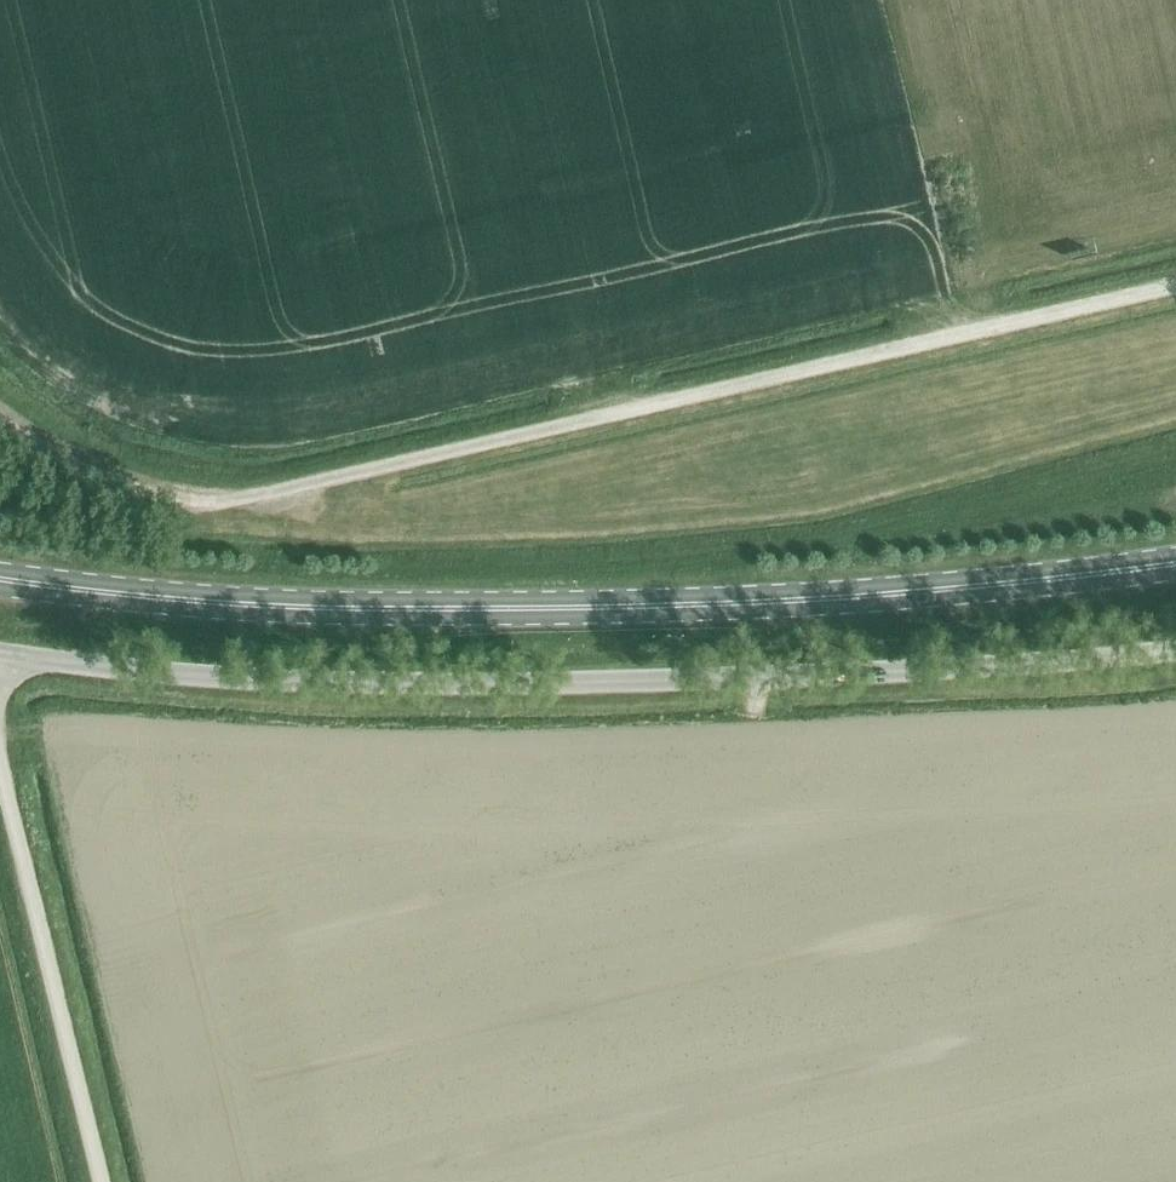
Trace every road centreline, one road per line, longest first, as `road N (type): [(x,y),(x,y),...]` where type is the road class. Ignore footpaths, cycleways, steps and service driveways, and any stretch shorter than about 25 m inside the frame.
road 1 (track): [(0,398),(80,459),(264,491),(381,472),(1175,290)]
road 2 (primary): [(1175,563),(930,590),(636,606),(304,607),(0,577)]
road 3 (unclassified): [(1,652),(254,681),(640,683),(1175,649)]
road 4 (unclassified): [(100,1181),(0,771)]

